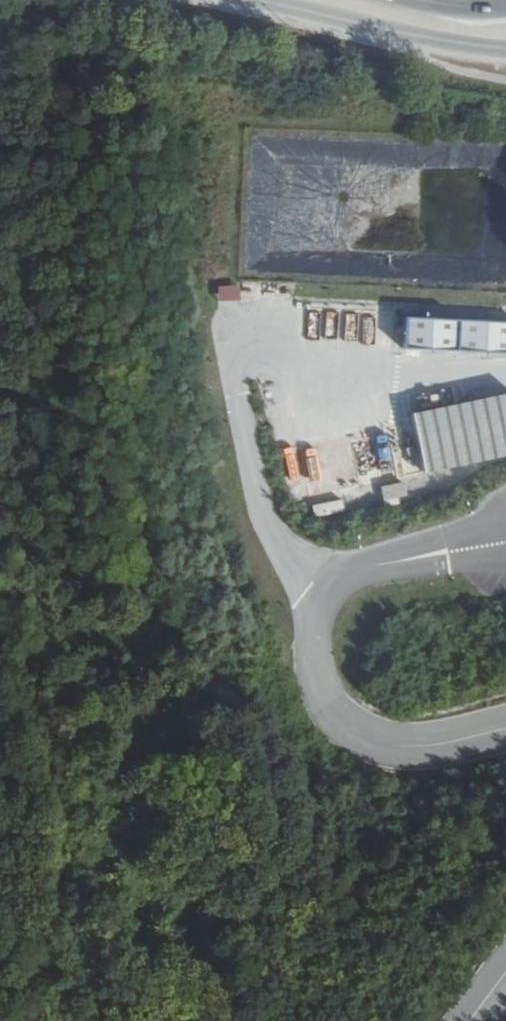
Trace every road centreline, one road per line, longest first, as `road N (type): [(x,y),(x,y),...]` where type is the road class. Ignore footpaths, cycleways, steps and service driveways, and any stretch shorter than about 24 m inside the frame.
road 1 (secondary): [(241,0),(505,54)]

